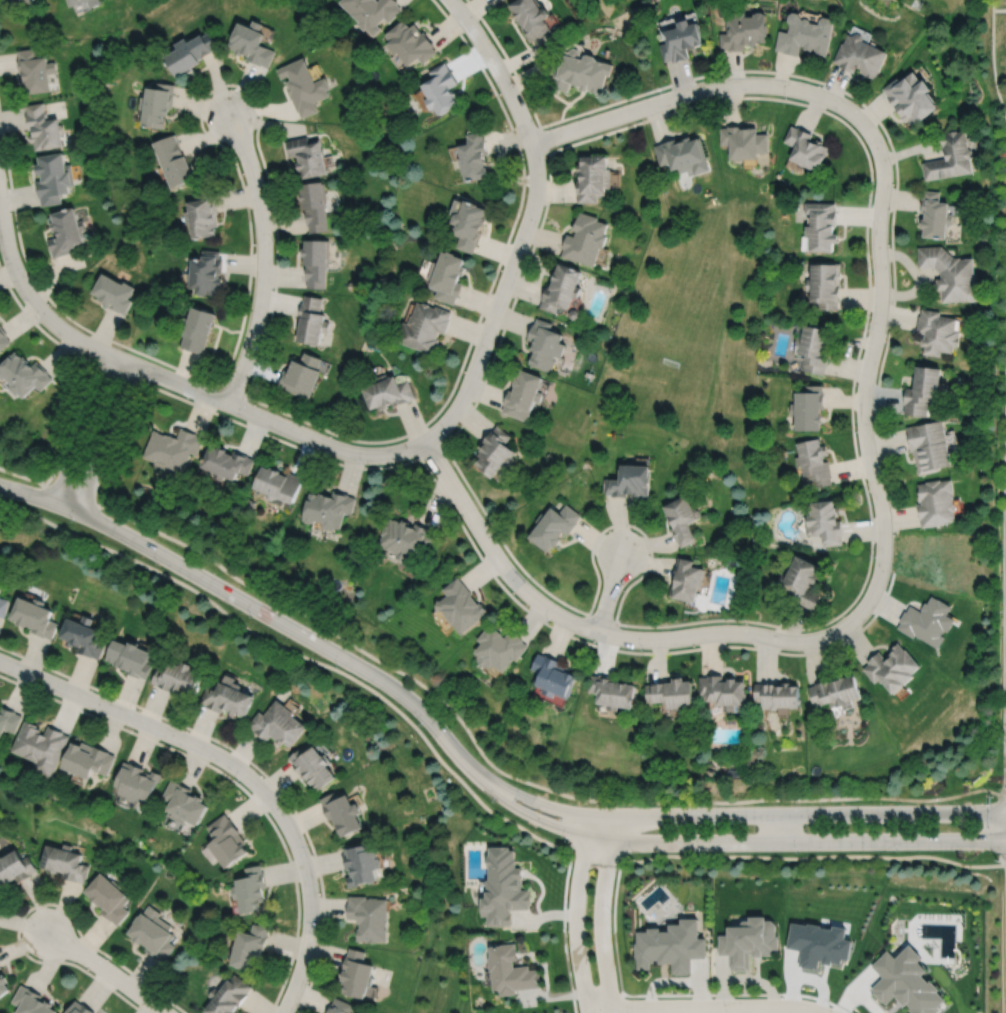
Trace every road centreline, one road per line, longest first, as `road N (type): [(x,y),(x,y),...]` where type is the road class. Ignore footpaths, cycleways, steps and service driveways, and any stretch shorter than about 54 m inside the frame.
road 1 (residential): [(532,143),(732,84),(812,93),(866,126),(883,171),(881,293),(864,396),(884,529),(876,587),(851,622),(810,640),(598,632),(553,612),(515,581),(424,440)]
road 2 (residential): [(135,365),(364,455),(405,450),(454,413),(527,228),(537,176),(509,89),(451,0)]
road 3 (residential): [(0,486),(113,528),(390,685),(479,776)]
road 4 (residential): [(479,776),(526,813),(610,839),(1005,840)]
road 5 (residential): [(1005,813),(589,815),(479,776)]
road 6 (residential): [(284,1012),(303,966),(311,911),(304,863),(276,806),(212,752),(0,661)]
road 7 (residential): [(228,403),(256,324),(263,271),(260,205),(229,113)]
road 8 (residential): [(822,1012),(788,1006),(587,1007)]
road 9 (residential): [(0,206),(15,271),(43,313),(135,365)]
road 10 (residential): [(589,815),(576,920),(588,1012)]
road 11 (residential): [(610,1012),(602,905),(613,815)]
road 12 (residential): [(112,355),(55,503)]
road 13 (residential): [(78,512),(135,365)]
road 14 (residential): [(165,1012),(46,932)]

